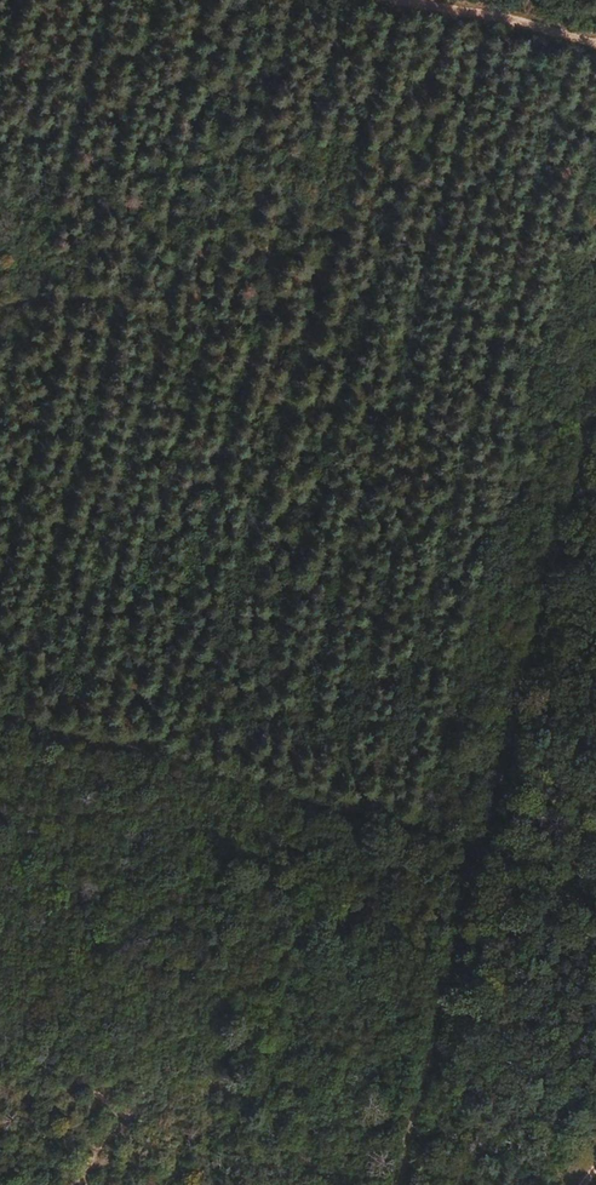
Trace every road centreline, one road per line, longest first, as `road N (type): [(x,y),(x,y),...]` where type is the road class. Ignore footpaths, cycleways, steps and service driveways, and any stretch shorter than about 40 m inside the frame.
road 1 (track): [(595,369),(395,1184)]
road 2 (track): [(595,920),(481,853),(0,722)]

